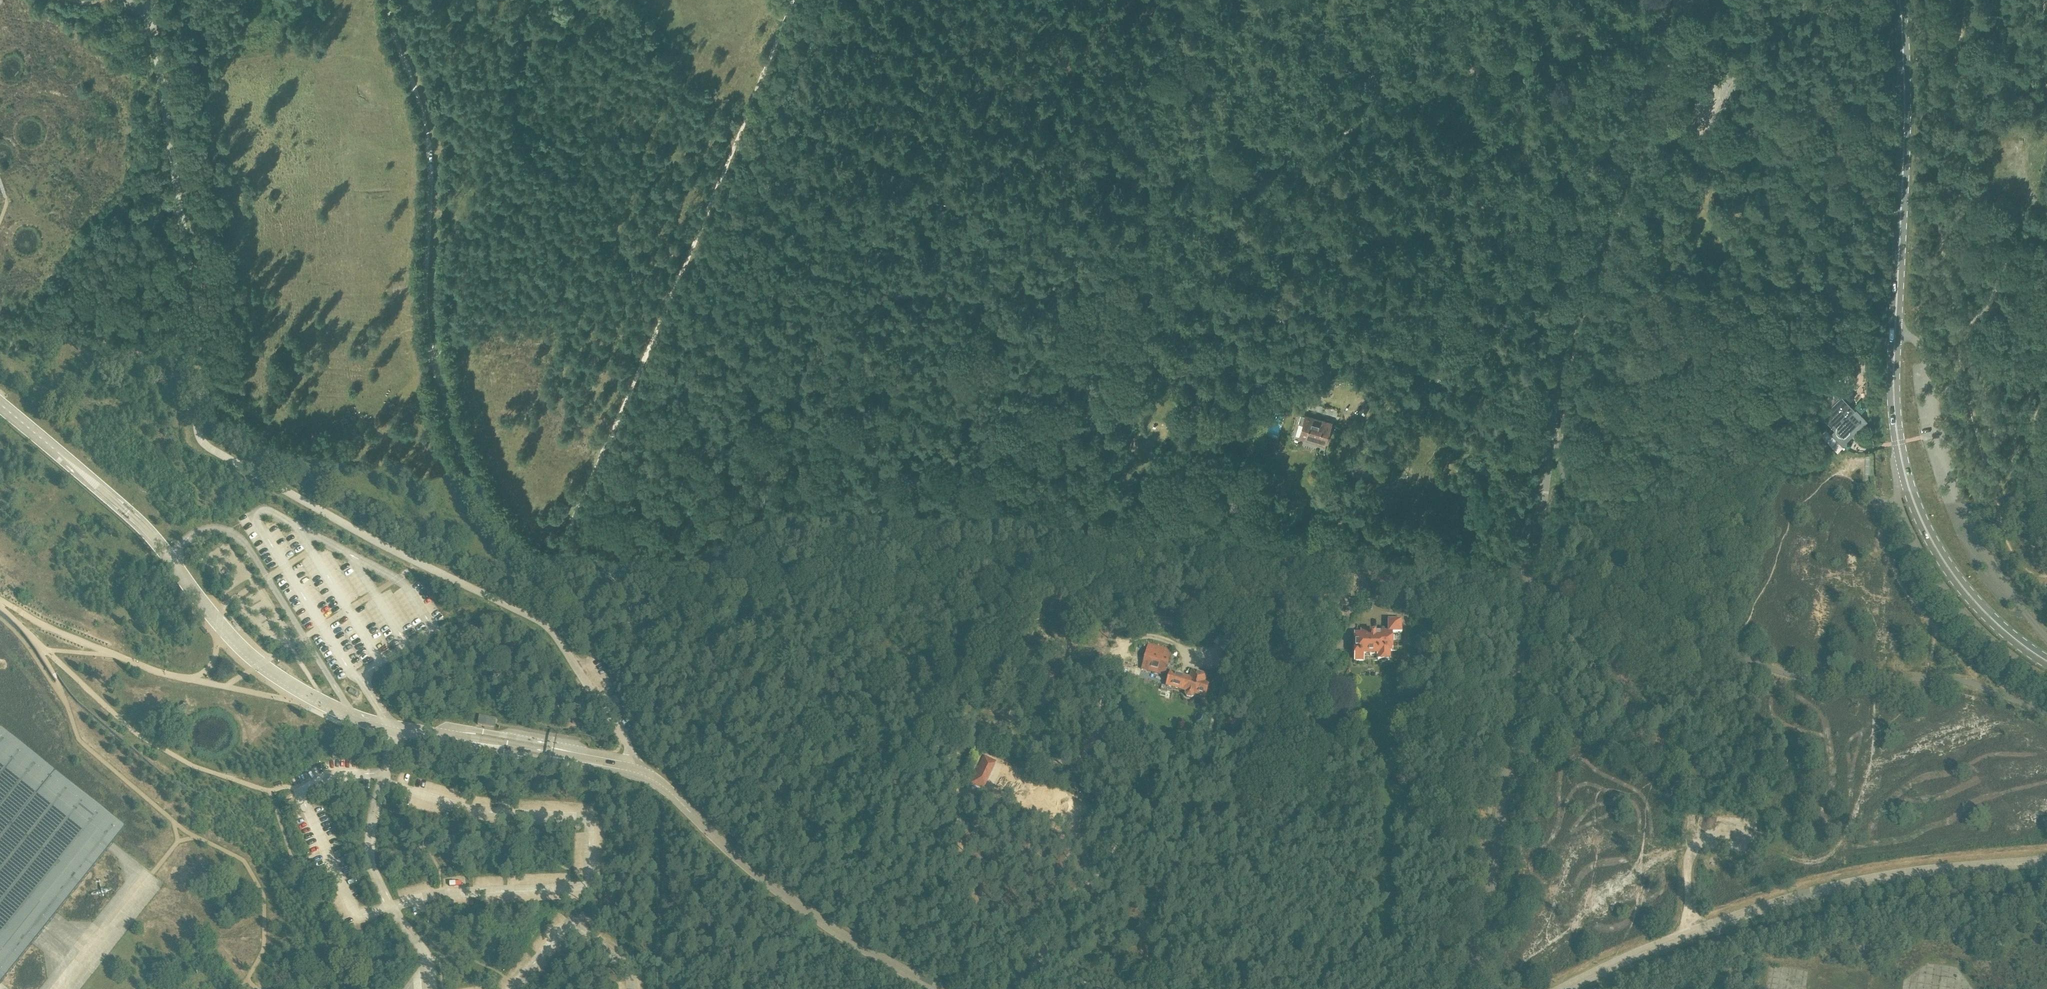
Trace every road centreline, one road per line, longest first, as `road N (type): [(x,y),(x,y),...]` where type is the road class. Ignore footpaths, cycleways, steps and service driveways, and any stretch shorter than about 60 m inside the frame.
road 1 (unclassified): [(1465,988),(1497,843),(1563,358),(1687,0)]
road 2 (unclassified): [(637,772),(624,738),(543,623),(419,564),(202,441),(206,339),(149,0)]
road 3 (secondary): [(2046,662),(1969,596),(1927,532),(1905,477),(1895,402),(1904,122),(1899,0)]
road 4 (track): [(551,566),(492,519),(447,400),(436,340),(440,148),(393,0)]
road 5 (track): [(1658,13),(1495,56),(1388,127),(1241,170),(1202,178),(1163,172),(1102,144)]
road 6 (unclassified): [(1567,988),(1689,933),(1862,881),(2046,866)]
road 7 (track): [(823,0),(790,83),(804,115),(915,160),(963,160),(1001,144),(1072,143),(1087,135),(1102,144)]
road 8 (unclassified): [(937,988),(865,952),(772,888),(673,794),(637,772)]
road 9 (unclassified): [(171,560),(261,665),(358,718)]
road 10 (unclassified): [(171,560),(0,406)]
road 11 (track): [(1688,142),(1801,232),(1830,285)]
road 12 (unclassified): [(436,734),(503,754),(596,769),(610,764)]
road 13 (unclassified): [(610,764),(550,743),(482,731),(436,734)]
road 14 (track): [(1175,0),(1102,144)]
road 15 (track): [(577,669),(597,653),(580,605),(551,566)]

